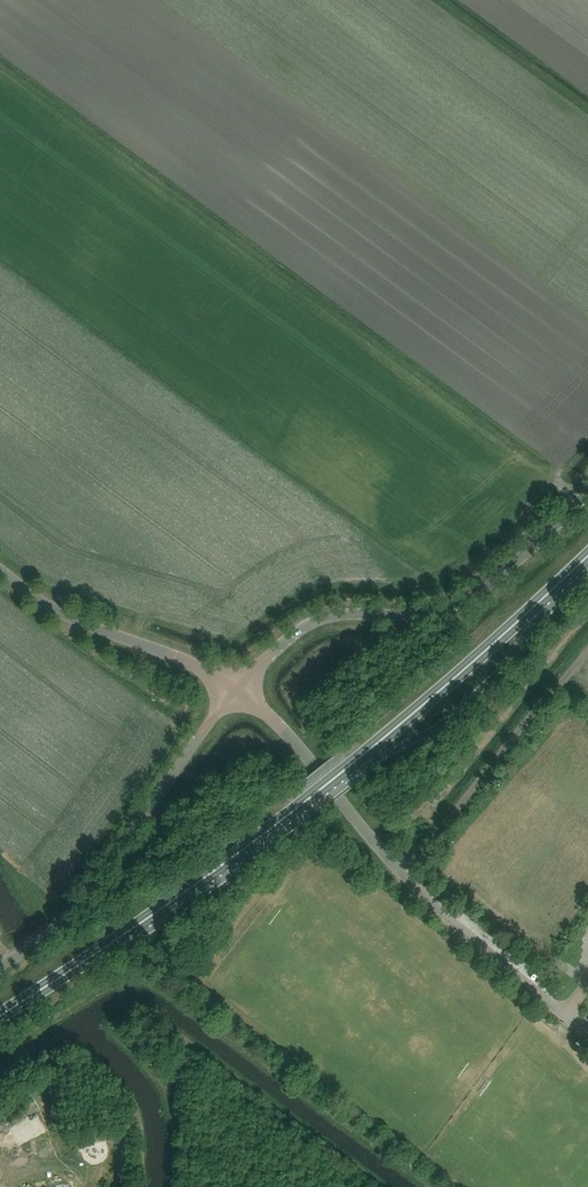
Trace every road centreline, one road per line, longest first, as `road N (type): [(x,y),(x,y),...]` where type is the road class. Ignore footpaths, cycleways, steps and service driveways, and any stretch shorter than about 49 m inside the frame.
road 1 (unclassified): [(566,1015),(417,888),(276,721),(235,687)]
road 2 (unclassified): [(235,687),(318,620),(426,614),(459,604),(513,566),(587,492)]
road 3 (trunk): [(0,1016),(150,918),(309,799)]
road 4 (unclassified): [(0,967),(84,903),(235,687)]
road 5 (trunk): [(350,766),(587,556)]
road 6 (unclassified): [(235,687),(193,662),(69,616),(0,569)]

